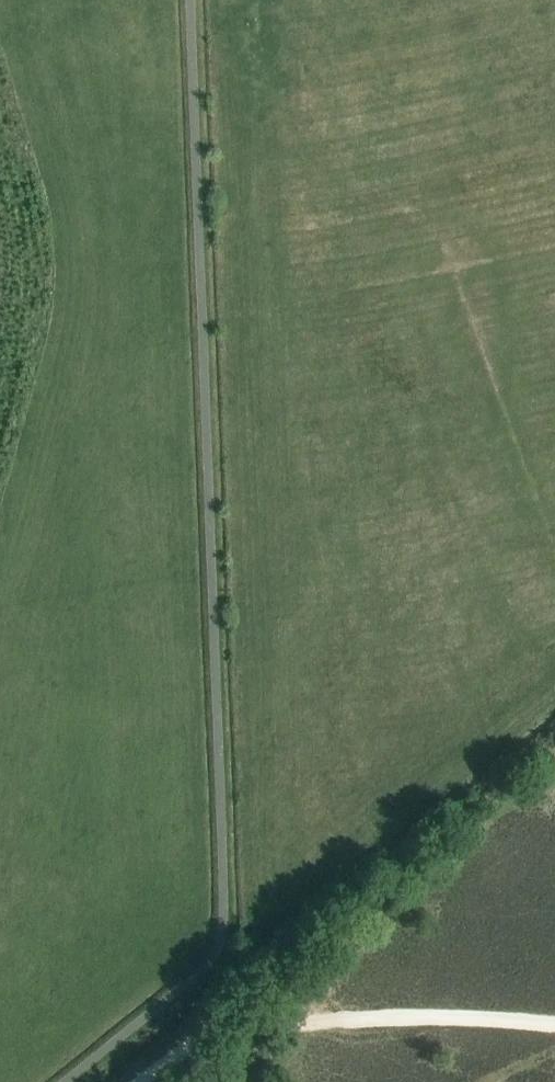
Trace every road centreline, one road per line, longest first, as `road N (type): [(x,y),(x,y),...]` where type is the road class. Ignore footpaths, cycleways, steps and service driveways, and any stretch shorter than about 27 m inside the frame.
road 1 (track): [(145,1081),(217,1030),(395,1018),(554,1023)]

